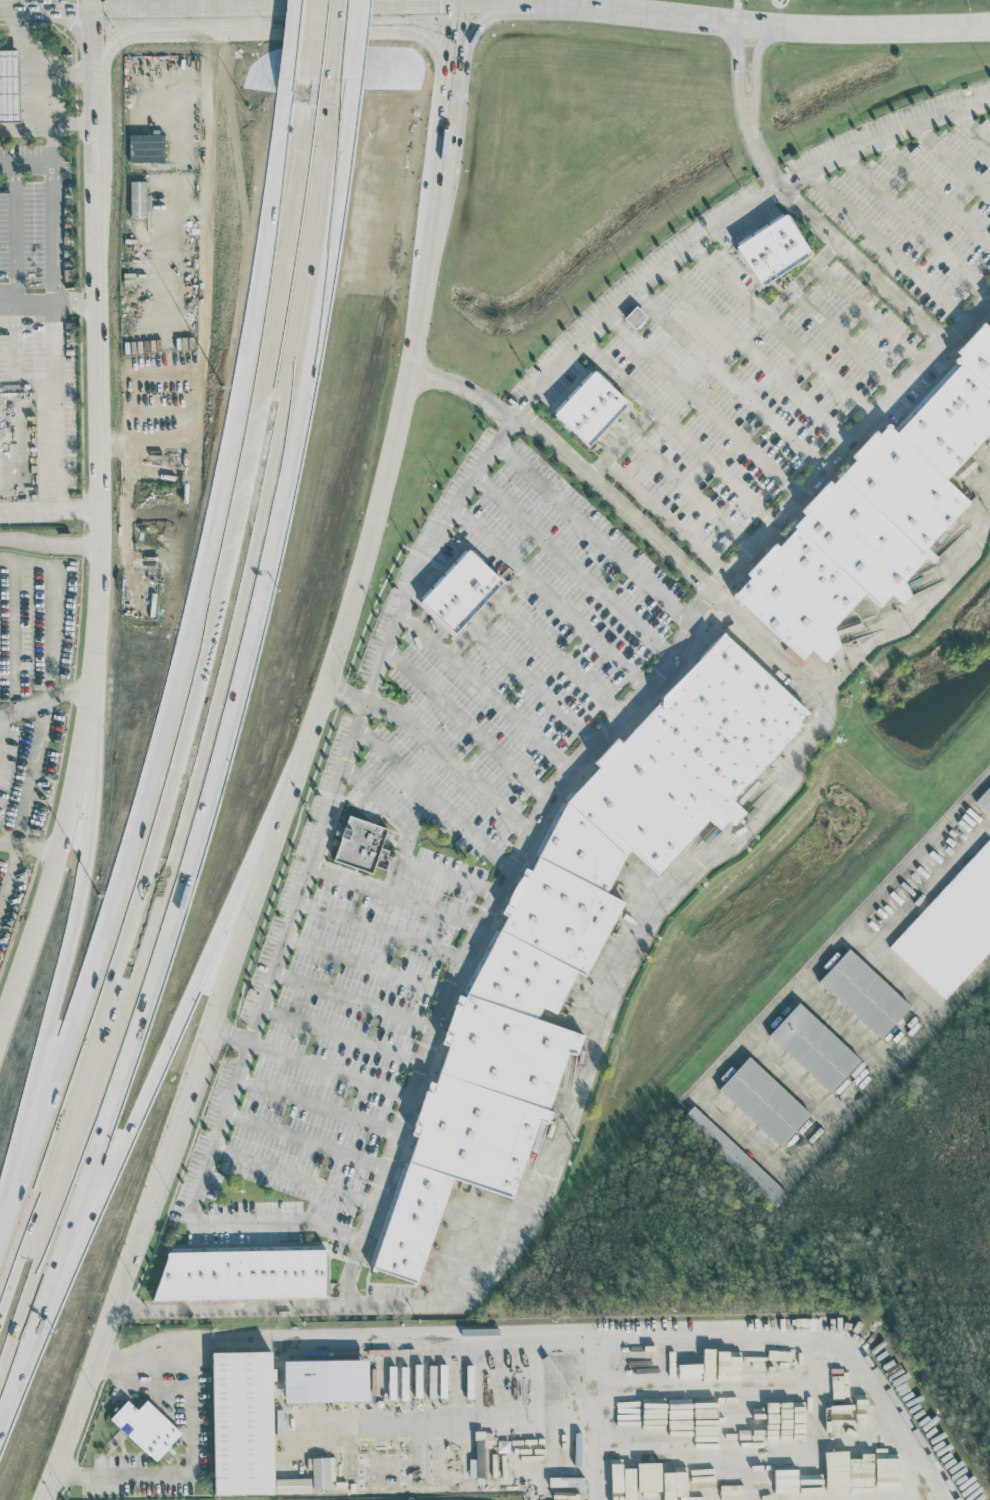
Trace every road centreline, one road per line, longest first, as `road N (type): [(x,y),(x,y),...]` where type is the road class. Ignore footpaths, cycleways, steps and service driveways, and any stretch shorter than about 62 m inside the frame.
road 1 (primary): [(51,1499),(99,1380),(361,594),(415,377),(445,167)]
road 2 (motorway): [(0,1366),(132,986),(205,724),(272,459),(328,86)]
road 3 (motorway): [(300,86),(247,464),(185,728),(0,1302)]
road 4 (primary): [(92,7),(101,303),(96,664),(63,866),(0,1044)]
road 5 (motorway): [(0,1406),(297,781)]
road 6 (motorway): [(96,664),(81,910),(0,1201)]
road 7 (primary): [(448,84),(435,47),(399,32),(130,38),(95,73)]
road 8 (primary): [(738,23),(989,26)]
road 9 (primary): [(274,6),(458,4)]
road 10 (primary): [(92,7),(274,6)]
road 11 (primary): [(512,3),(673,16)]

